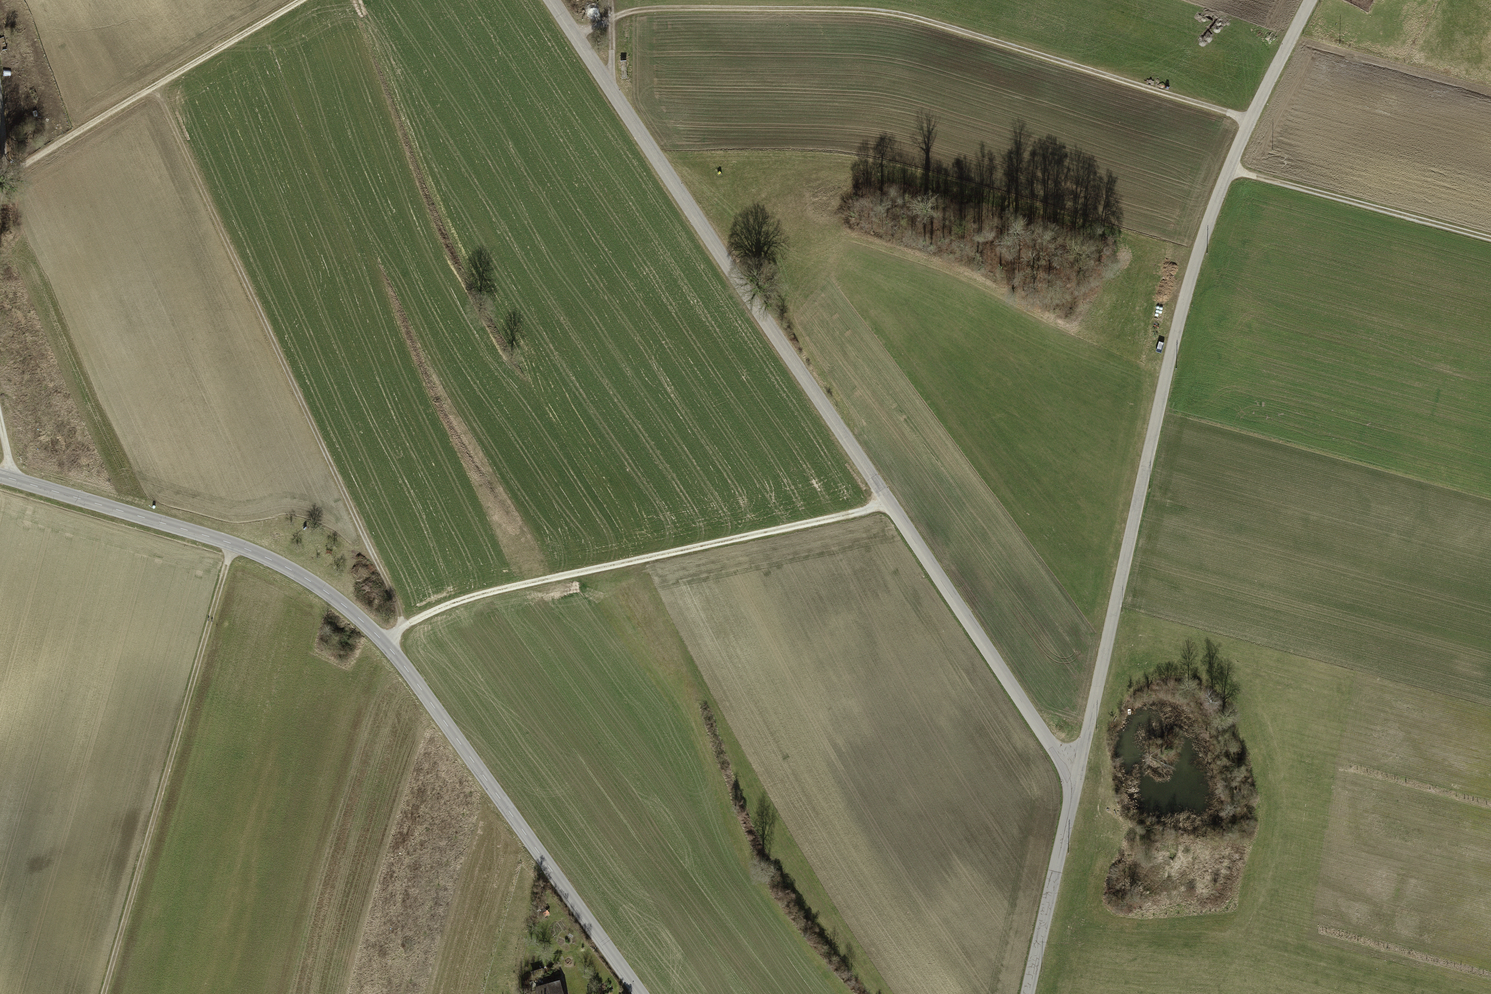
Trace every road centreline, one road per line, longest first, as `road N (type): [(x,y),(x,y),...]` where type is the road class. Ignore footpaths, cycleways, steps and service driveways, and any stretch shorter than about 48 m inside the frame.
road 1 (tertiary): [(551,0),(1076,785)]
road 2 (tertiary): [(642,993),(385,643),(350,610),(233,545),(0,478)]
road 3 (tertiary): [(1076,785),(1204,243),(1312,0)]
road 4 (track): [(577,40),(643,12),(892,13),(1252,123)]
road 5 (track): [(406,625),(155,90)]
road 6 (track): [(385,643),(406,625),(501,591),(890,506)]
road 7 (track): [(106,993),(233,545)]
road 8 (track): [(3,180),(307,0)]
road 9 (track): [(379,637),(342,682),(274,907)]
road 10 (track): [(1490,242),(1230,172)]
road 11 (tertiary): [(1029,993),(1076,785)]

